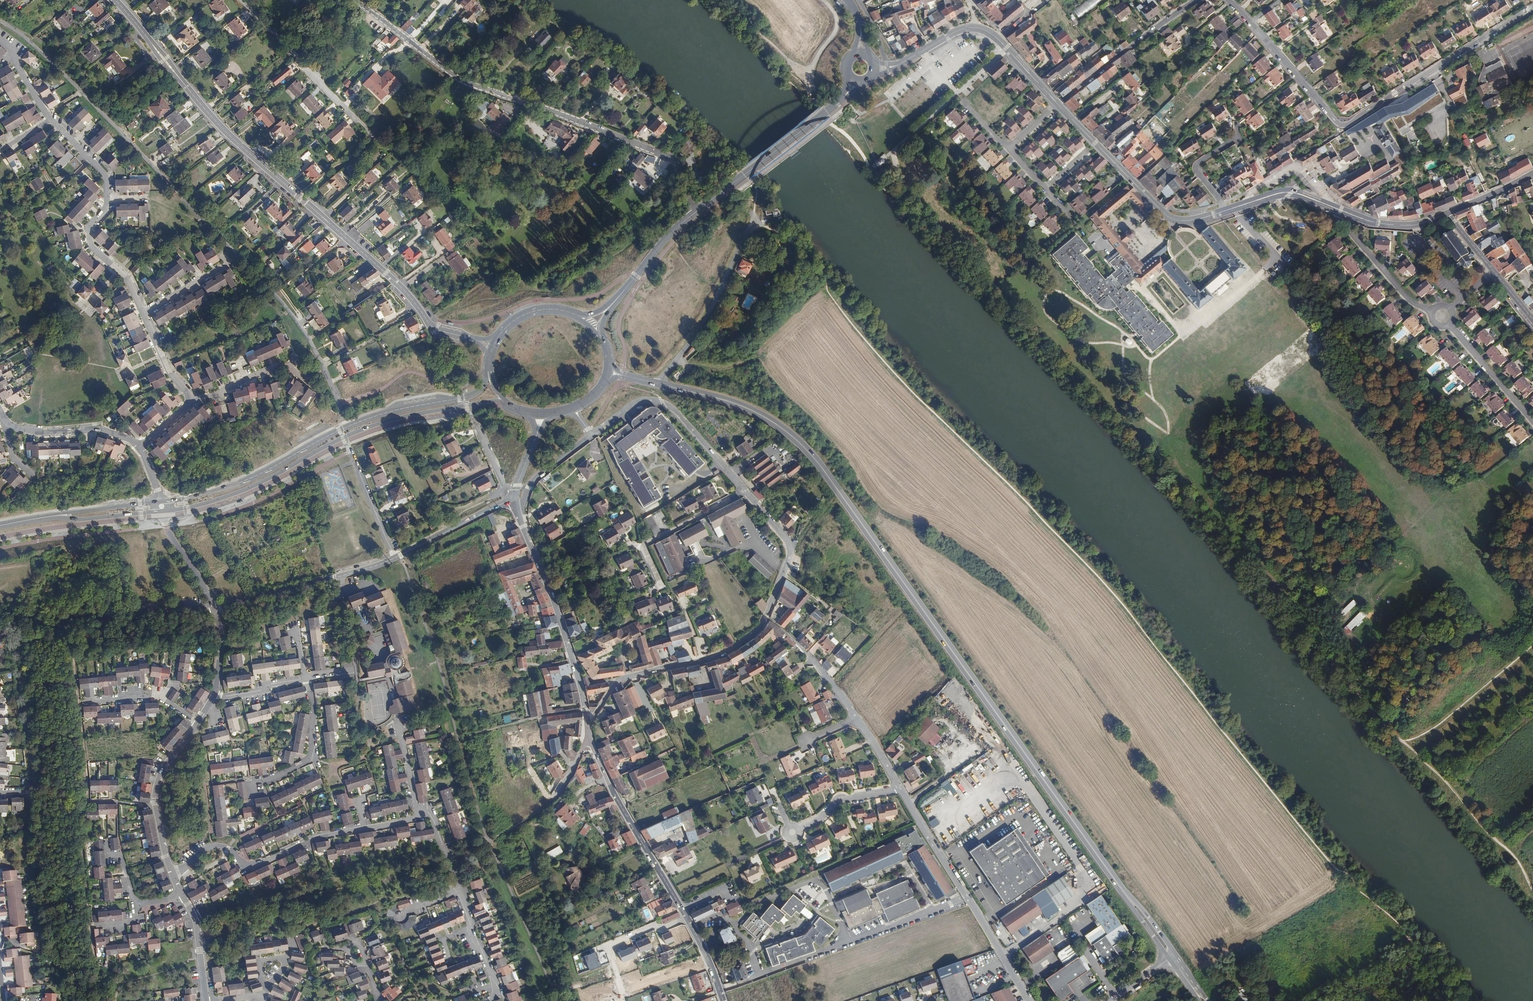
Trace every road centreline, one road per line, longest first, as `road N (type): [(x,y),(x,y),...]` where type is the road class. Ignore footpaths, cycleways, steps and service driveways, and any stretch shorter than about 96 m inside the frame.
road 1 (secondary): [(1121,889),(807,450),(747,408),(625,376)]
road 2 (residential): [(344,423),(319,355),(277,296),(75,84),(0,22)]
road 3 (tertiary): [(115,0),(240,145),(397,283),(431,326),(452,333)]
road 4 (tertiary): [(1447,214),(1417,225),(1381,224),(1290,192),(1178,219),(1057,104)]
road 5 (residential): [(192,398),(168,370),(127,278),(91,246),(88,228),(106,205),(105,175),(46,115),(0,40)]
road 6 (residential): [(355,0),(462,82),(675,160),(695,213)]
road 7 (residential): [(1230,0),(1344,125),(1532,9)]
road 8 (secondary): [(161,511),(250,487),(386,421),(505,402)]
road 9 (residential): [(586,719),(618,680),(722,654),(762,624),(791,548),(745,490)]
road 10 (residential): [(214,607),(380,564),(514,499)]
road 11 (residential): [(172,874),(207,847),(251,866),(322,837),(419,818)]
road 12 (residential): [(1029,1000),(899,787)]
road 13 (secondary): [(514,499),(586,719)]
road 14 (secondary): [(586,719),(611,789),(687,918)]
road 15 (secondary): [(345,427),(238,484),(160,502)]
road 16 (residential): [(238,0),(373,139)]
road 17 (secondary): [(843,97),(695,213)]
road 18 (residential): [(1057,104),(1196,0)]
road 19 (secondary): [(488,366),(485,384),(470,396),(345,427)]
road 20 (residential): [(172,874),(156,788),(197,722)]
road 21 (residential): [(0,411),(16,428),(101,429),(139,448)]
road 22 (residential): [(899,787),(841,801),(792,832),(779,805)]
road 23 (residential): [(489,1000),(495,988),(451,869)]
road 24 (residential): [(1532,422),(1442,315)]
road 25 (residential): [(687,918),(607,945),(625,994)]
road 26 (residential): [(215,695),(346,672)]
road 27 (residential): [(207,1000),(195,919),(172,874)]
road 28 (residential): [(745,490),(677,413),(653,400)]
road 29 (residential): [(192,398),(215,396),(278,366),(310,382)]
road 30 (secondary): [(695,213),(610,306)]
road 31 (residential): [(1442,315),(1410,301),(1352,234)]
road 32 (track): [(300,324),(281,289),(228,229)]

